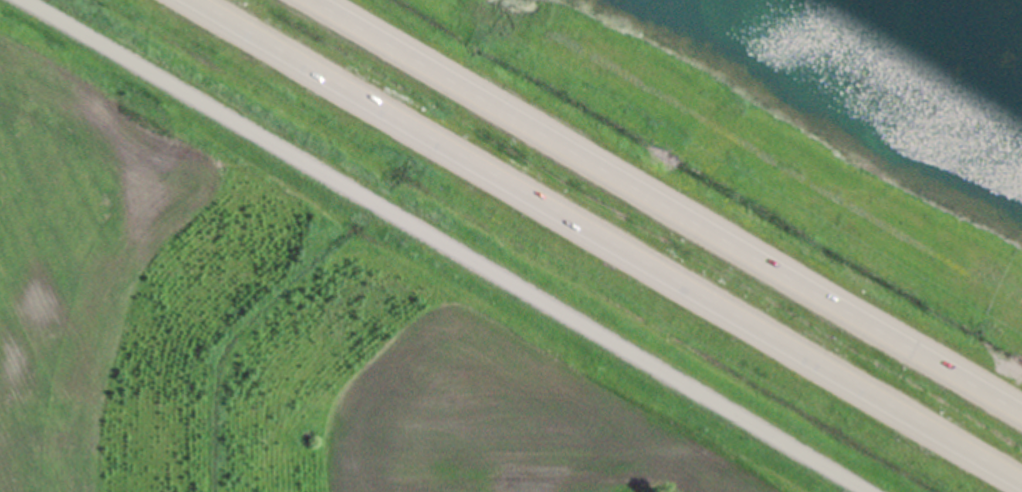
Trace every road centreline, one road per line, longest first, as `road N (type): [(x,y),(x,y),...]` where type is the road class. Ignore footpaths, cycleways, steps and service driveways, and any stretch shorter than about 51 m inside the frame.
road 1 (residential): [(868,491),(26,0)]
road 2 (motorway): [(199,0),(1021,481)]
road 3 (motorway): [(1021,414),(313,0)]

